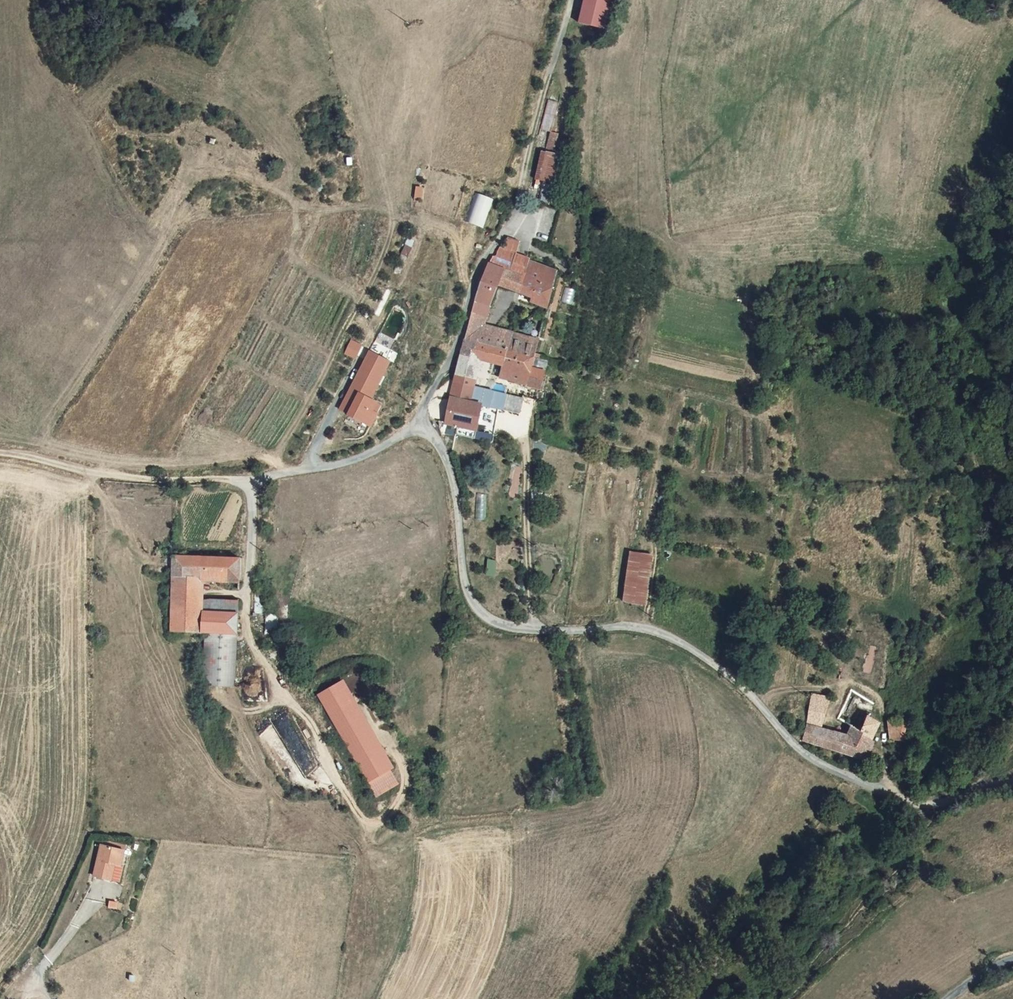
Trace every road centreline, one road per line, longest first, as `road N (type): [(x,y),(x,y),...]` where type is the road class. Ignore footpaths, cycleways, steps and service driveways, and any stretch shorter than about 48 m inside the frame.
road 1 (unclassified): [(1012,784),(929,804),(885,793),(810,760),(718,666),(656,631),(628,625),(533,633),(485,616),(464,581),(446,456),(418,420)]
road 2 (track): [(252,483),(88,471),(0,449)]
road 3 (residential): [(418,420),(459,340),(485,258),(518,202)]
road 4 (track): [(518,202),(570,0)]
road 5 (track): [(524,440),(533,633)]
road 6 (residential): [(252,483),(334,468),(408,435),(418,420)]
road 7 (unclassified): [(44,998),(41,972),(96,897)]

